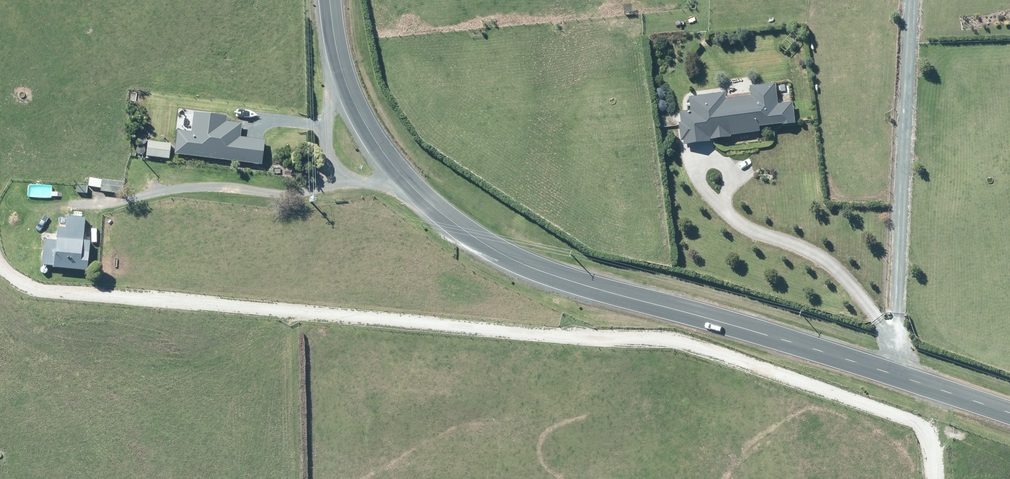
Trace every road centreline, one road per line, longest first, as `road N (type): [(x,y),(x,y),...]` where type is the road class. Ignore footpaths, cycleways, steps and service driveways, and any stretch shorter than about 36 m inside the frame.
road 1 (track): [(0,265),(29,288),(58,292),(658,338),(901,417),(932,444),(938,478)]
road 2 (tertiary): [(1009,413),(600,291),(488,247),(405,179),(365,125),(340,65),(329,0)]

